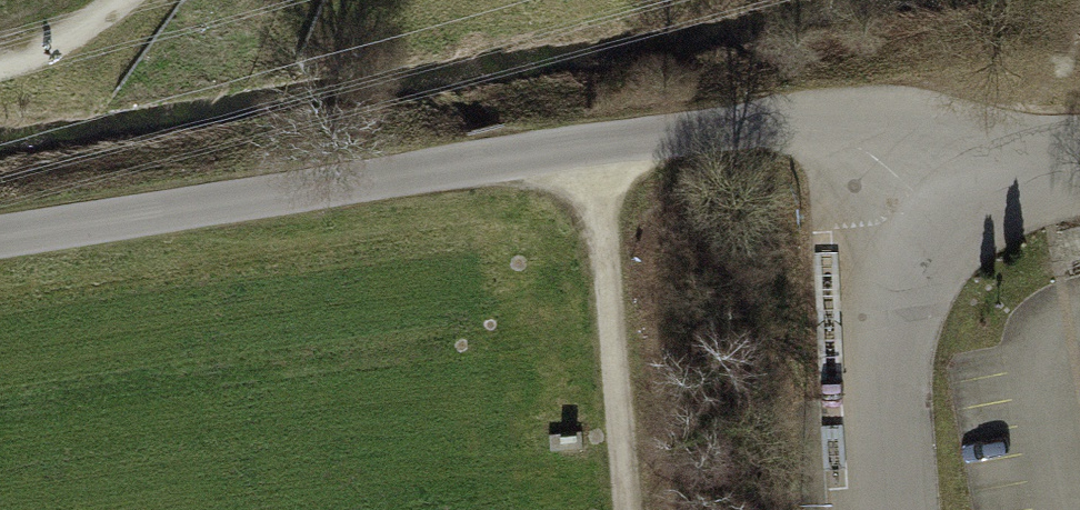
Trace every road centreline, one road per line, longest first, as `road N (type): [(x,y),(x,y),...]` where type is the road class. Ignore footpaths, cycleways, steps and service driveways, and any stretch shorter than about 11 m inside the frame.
road 1 (track): [(0,238),(735,126),(823,129),(941,209)]
road 2 (track): [(597,146),(625,509)]
road 3 (residential): [(941,209),(889,302),(896,509)]
road 4 (track): [(125,0),(0,65)]
road 5 (residential): [(941,209),(1079,182)]

